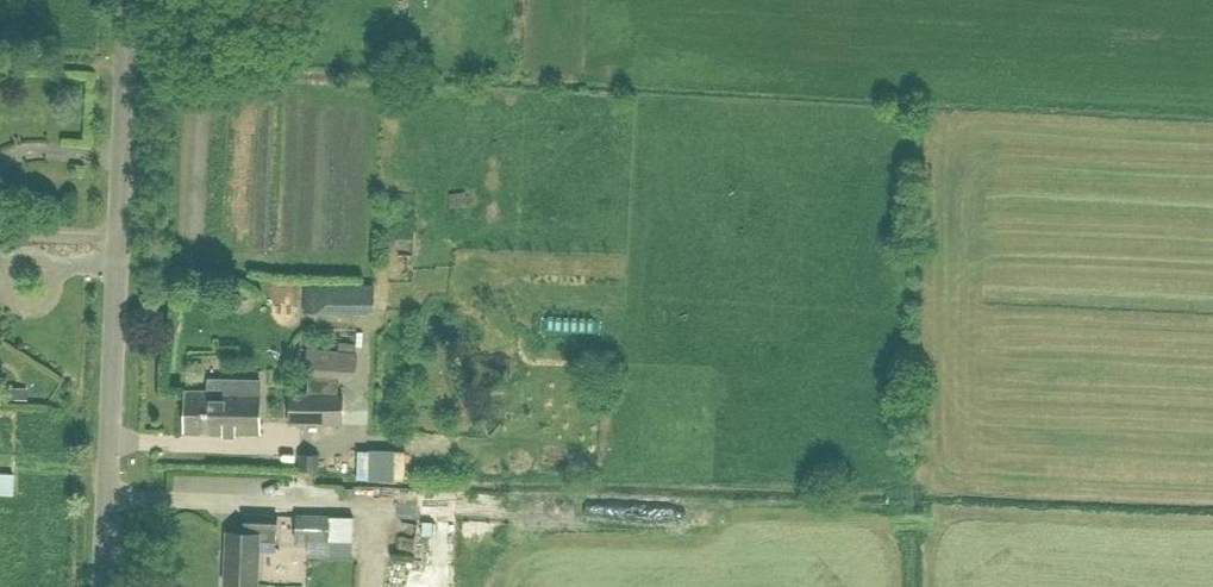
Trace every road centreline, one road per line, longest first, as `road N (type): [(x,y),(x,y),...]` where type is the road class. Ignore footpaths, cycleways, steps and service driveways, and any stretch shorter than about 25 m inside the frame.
road 1 (unclassified): [(109,586),(135,0)]

